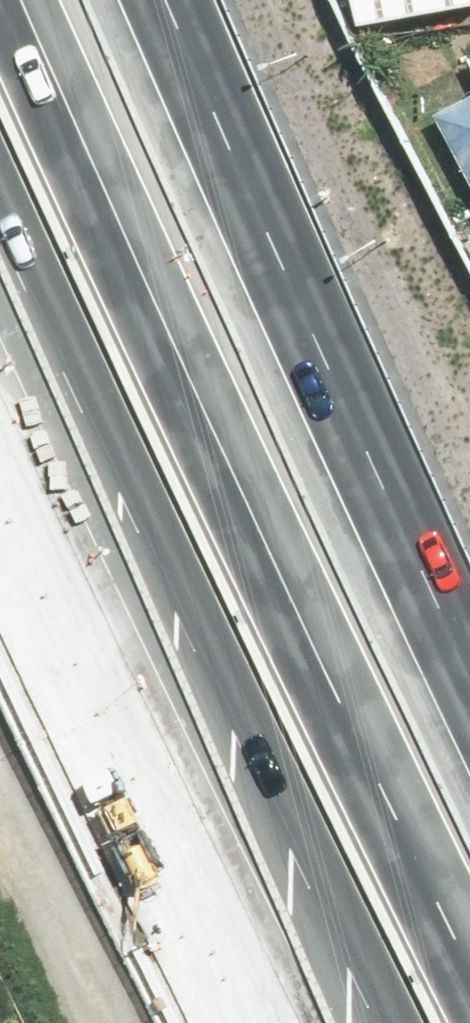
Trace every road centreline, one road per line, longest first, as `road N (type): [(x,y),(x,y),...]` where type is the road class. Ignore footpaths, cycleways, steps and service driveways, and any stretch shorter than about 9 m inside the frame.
road 1 (motorway): [(66,0),(147,190),(469,852)]
road 2 (motorway): [(367,1022),(0,260)]

